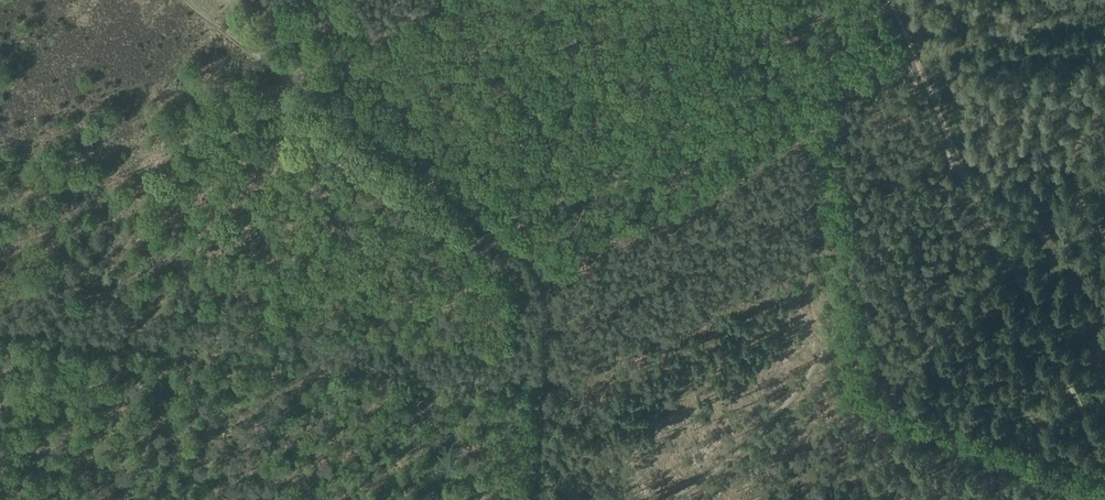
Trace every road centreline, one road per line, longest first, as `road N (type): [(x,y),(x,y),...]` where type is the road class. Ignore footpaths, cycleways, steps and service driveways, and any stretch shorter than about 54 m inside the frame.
road 1 (track): [(181,0),(523,251),(545,296),(533,499)]
road 2 (track): [(1039,467),(887,417),(920,348),(1010,251),(901,0)]
road 3 (track): [(1100,459),(1010,251),(1104,102)]
road 4 (track): [(820,250),(835,360),(849,389),(887,417)]

